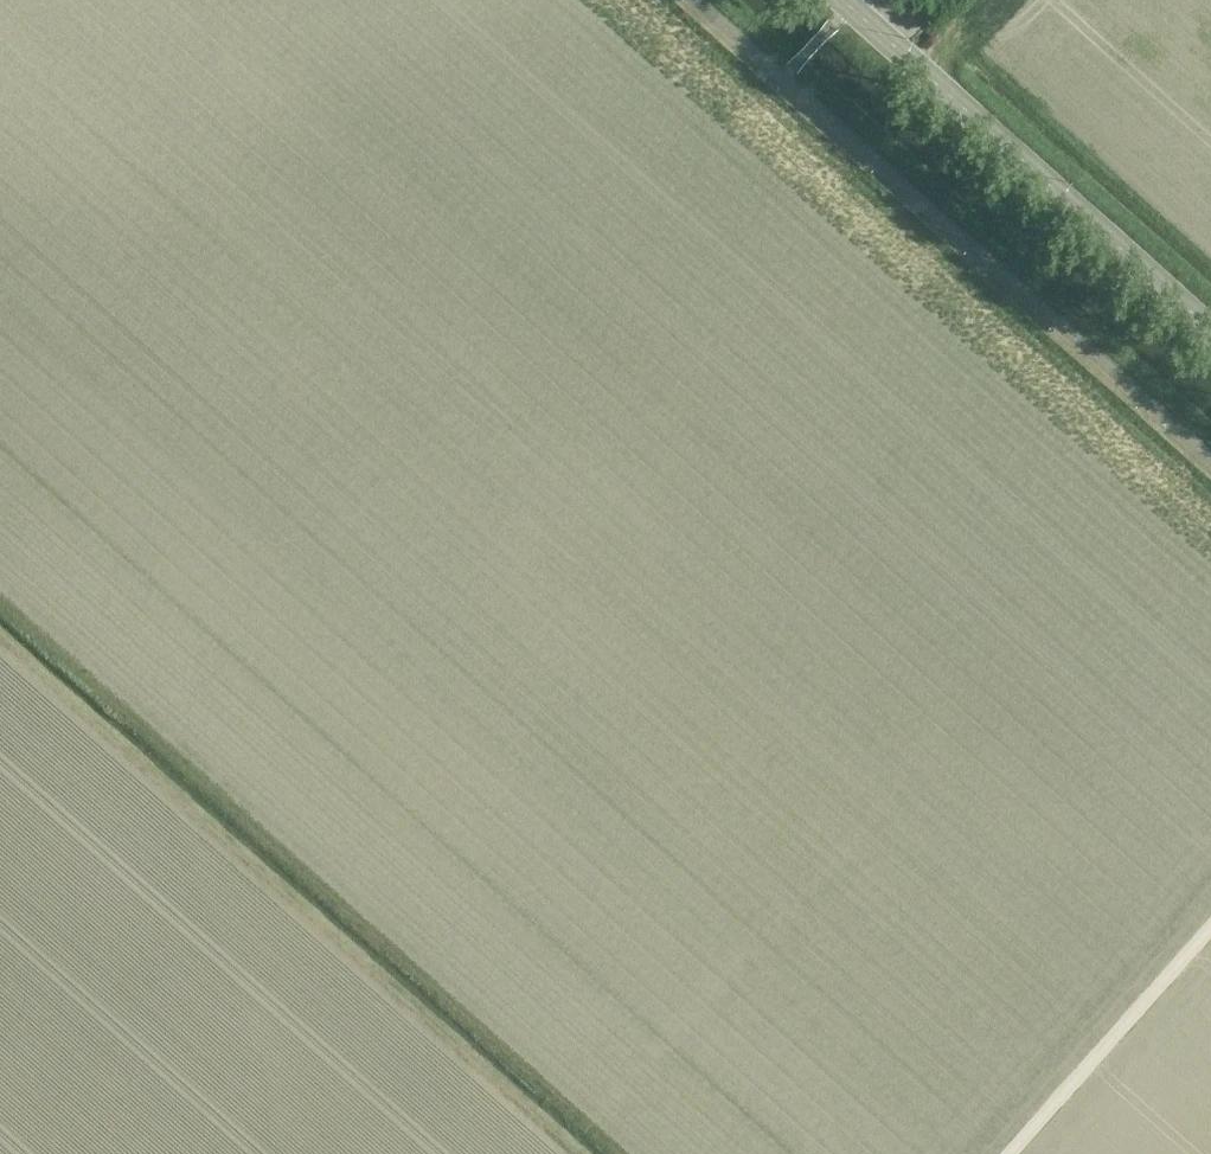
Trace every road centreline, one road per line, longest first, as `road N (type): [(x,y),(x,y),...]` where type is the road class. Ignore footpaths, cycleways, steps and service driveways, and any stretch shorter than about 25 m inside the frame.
road 1 (tertiary): [(1210,329),(841,0)]
road 2 (track): [(1009,1153),(1210,928)]

